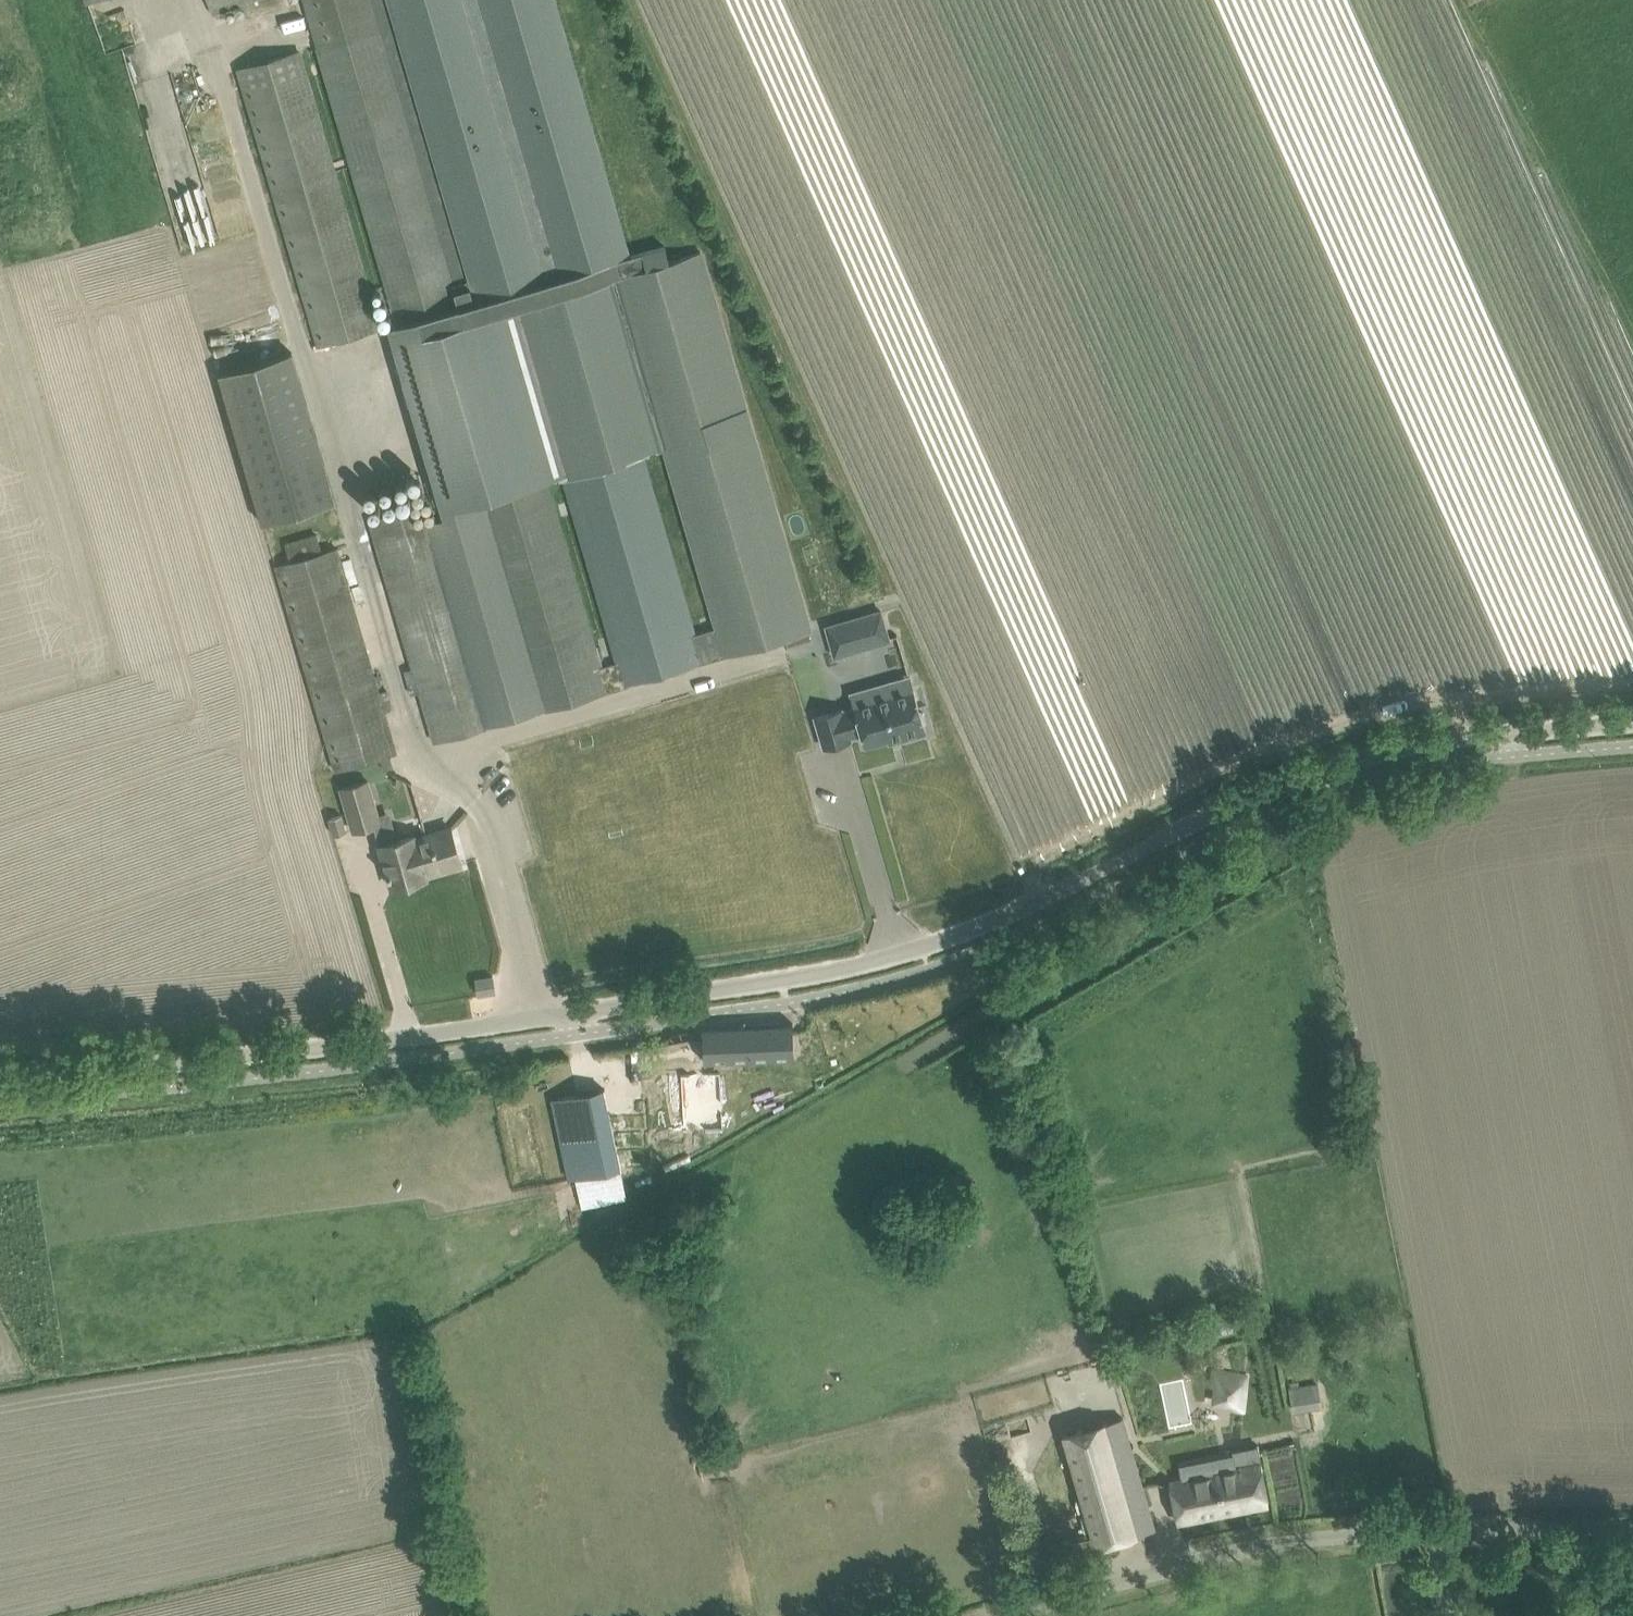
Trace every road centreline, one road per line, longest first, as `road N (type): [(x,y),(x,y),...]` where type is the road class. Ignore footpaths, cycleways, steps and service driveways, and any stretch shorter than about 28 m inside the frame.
road 1 (unclassified): [(0,1077),(359,1043),(809,974),(979,927),(1307,774),(1429,741),(1632,723)]
road 2 (unclassified): [(989,1615),(1296,1534),(1632,1531)]

